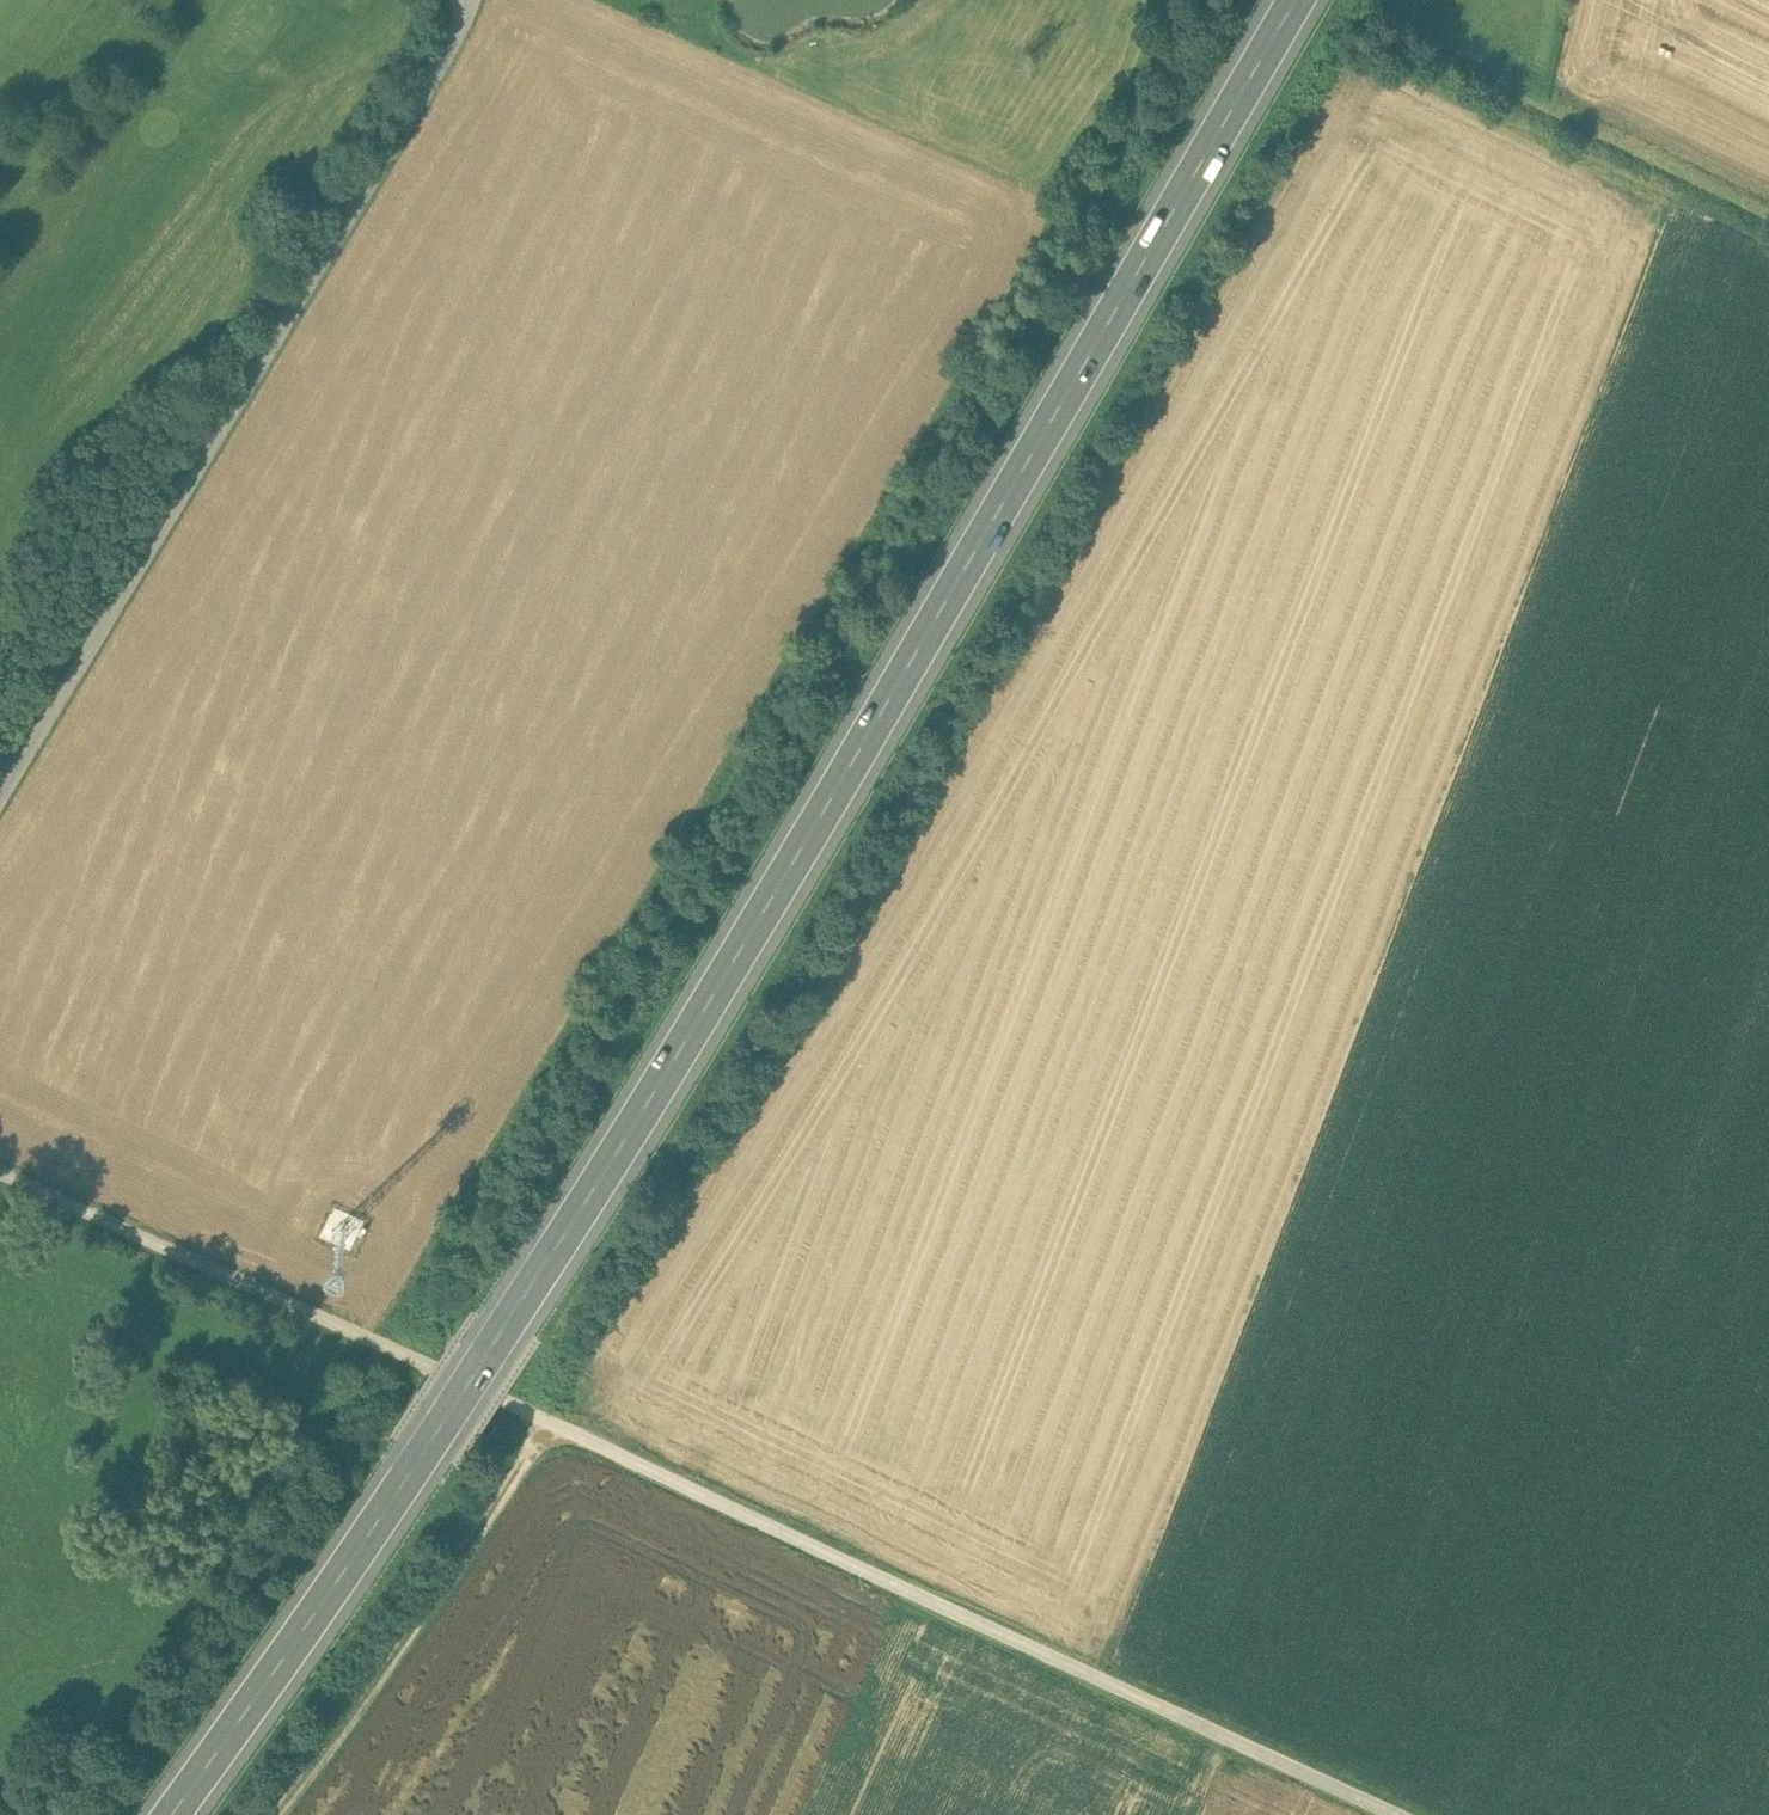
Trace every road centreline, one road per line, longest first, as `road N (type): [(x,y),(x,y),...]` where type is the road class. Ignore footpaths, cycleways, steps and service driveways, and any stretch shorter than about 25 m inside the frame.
road 1 (primary): [(1294,0),(736,951),(514,1312),(331,1588),(167,1814)]
road 2 (unclassified): [(1406,1814),(0,1172)]
road 3 (residential): [(0,801),(469,0)]
road 4 (track): [(269,1814),(556,1425)]

